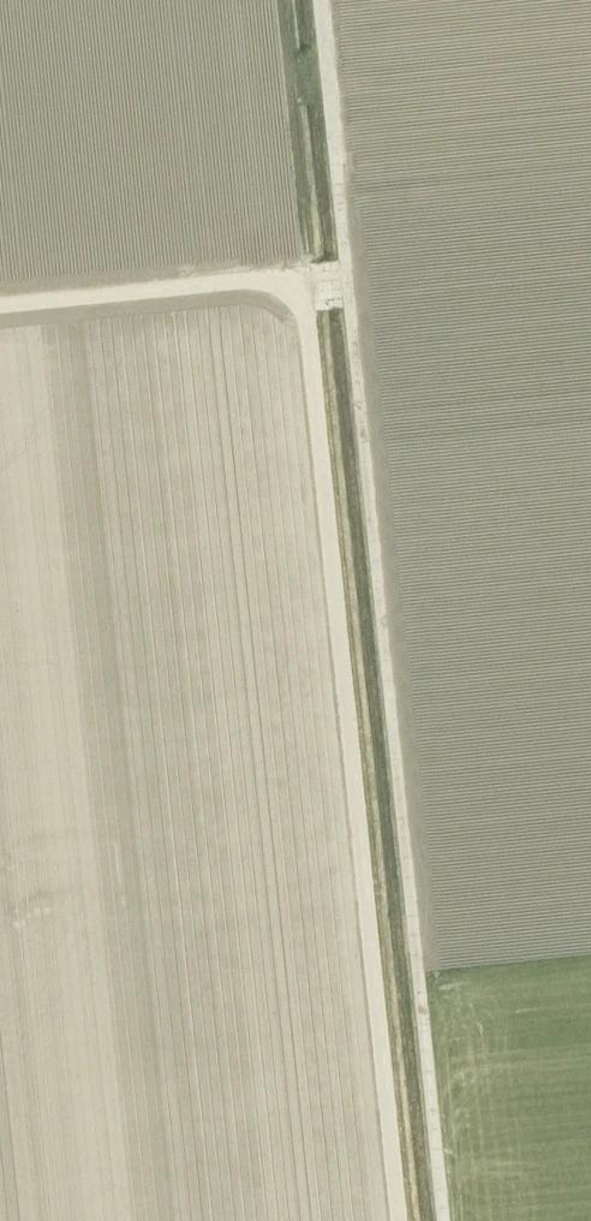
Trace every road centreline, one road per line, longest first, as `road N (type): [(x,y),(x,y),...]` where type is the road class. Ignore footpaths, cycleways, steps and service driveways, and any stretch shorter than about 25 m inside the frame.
road 1 (track): [(400,1220),(307,298),(296,285),(268,277),(226,277),(0,300)]
road 2 (track): [(444,1220),(320,0)]

